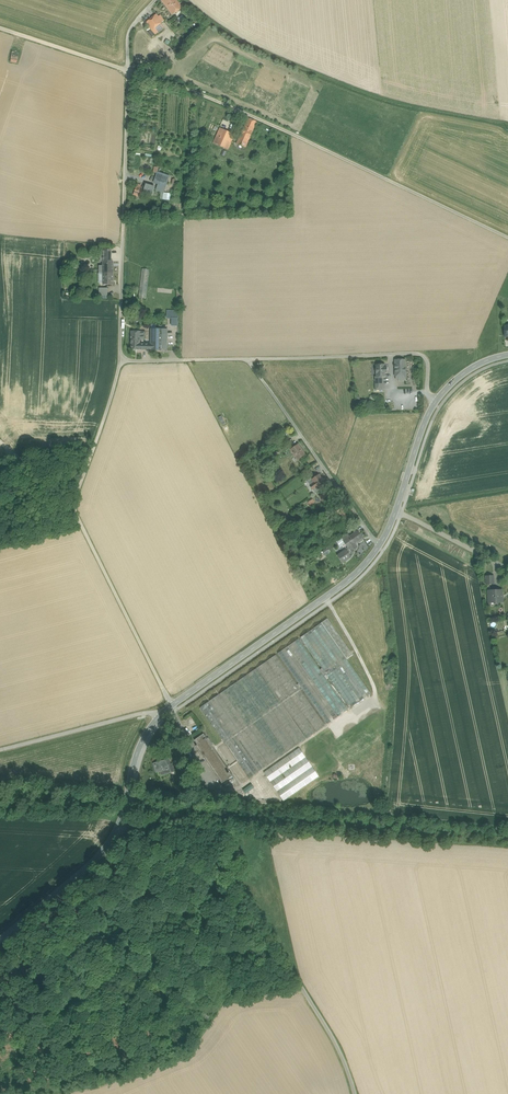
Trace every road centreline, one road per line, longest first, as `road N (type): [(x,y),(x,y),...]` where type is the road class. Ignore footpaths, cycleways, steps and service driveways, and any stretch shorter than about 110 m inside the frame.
road 1 (tertiary): [(0,940),(107,846),(137,754),(163,712),(348,580),(379,547)]
road 2 (track): [(71,507),(118,376),(129,71)]
road 3 (unclassified): [(129,71),(299,137),(507,238)]
road 4 (track): [(356,1093),(343,1054),(228,872),(118,827)]
road 5 (track): [(173,705),(71,507),(0,443)]
road 6 (unclassified): [(379,547),(248,359)]
road 7 (unclassified): [(435,402),(426,359),(415,355),(248,359)]
road 8 (track): [(163,712),(0,750)]
road 9 (tertiary): [(379,547),(435,402)]
road 10 (track): [(0,28),(129,71)]
road 11 (unclassified): [(248,359),(120,360)]

